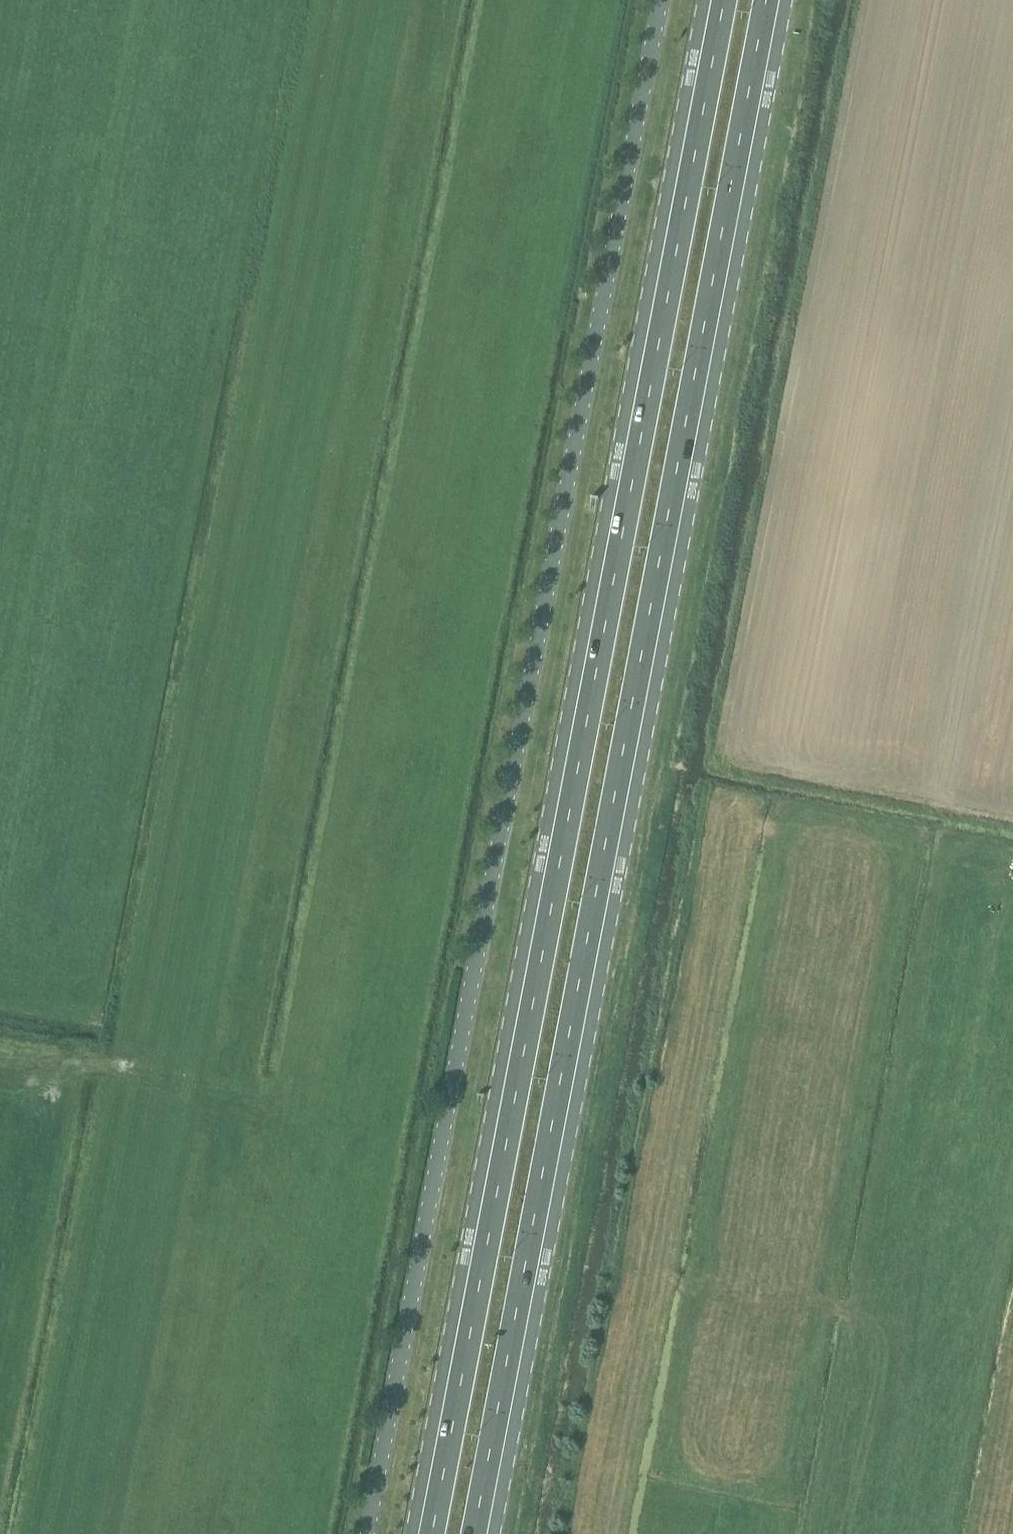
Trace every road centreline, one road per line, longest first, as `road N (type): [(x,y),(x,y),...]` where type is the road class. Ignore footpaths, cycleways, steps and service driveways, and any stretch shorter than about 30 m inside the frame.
road 1 (unclassified): [(663,0),(372,1533)]
road 2 (primary): [(718,0),(427,1533)]
road 3 (primary): [(482,1533),(772,0)]
road 4 (track): [(185,1077),(0,1047)]

